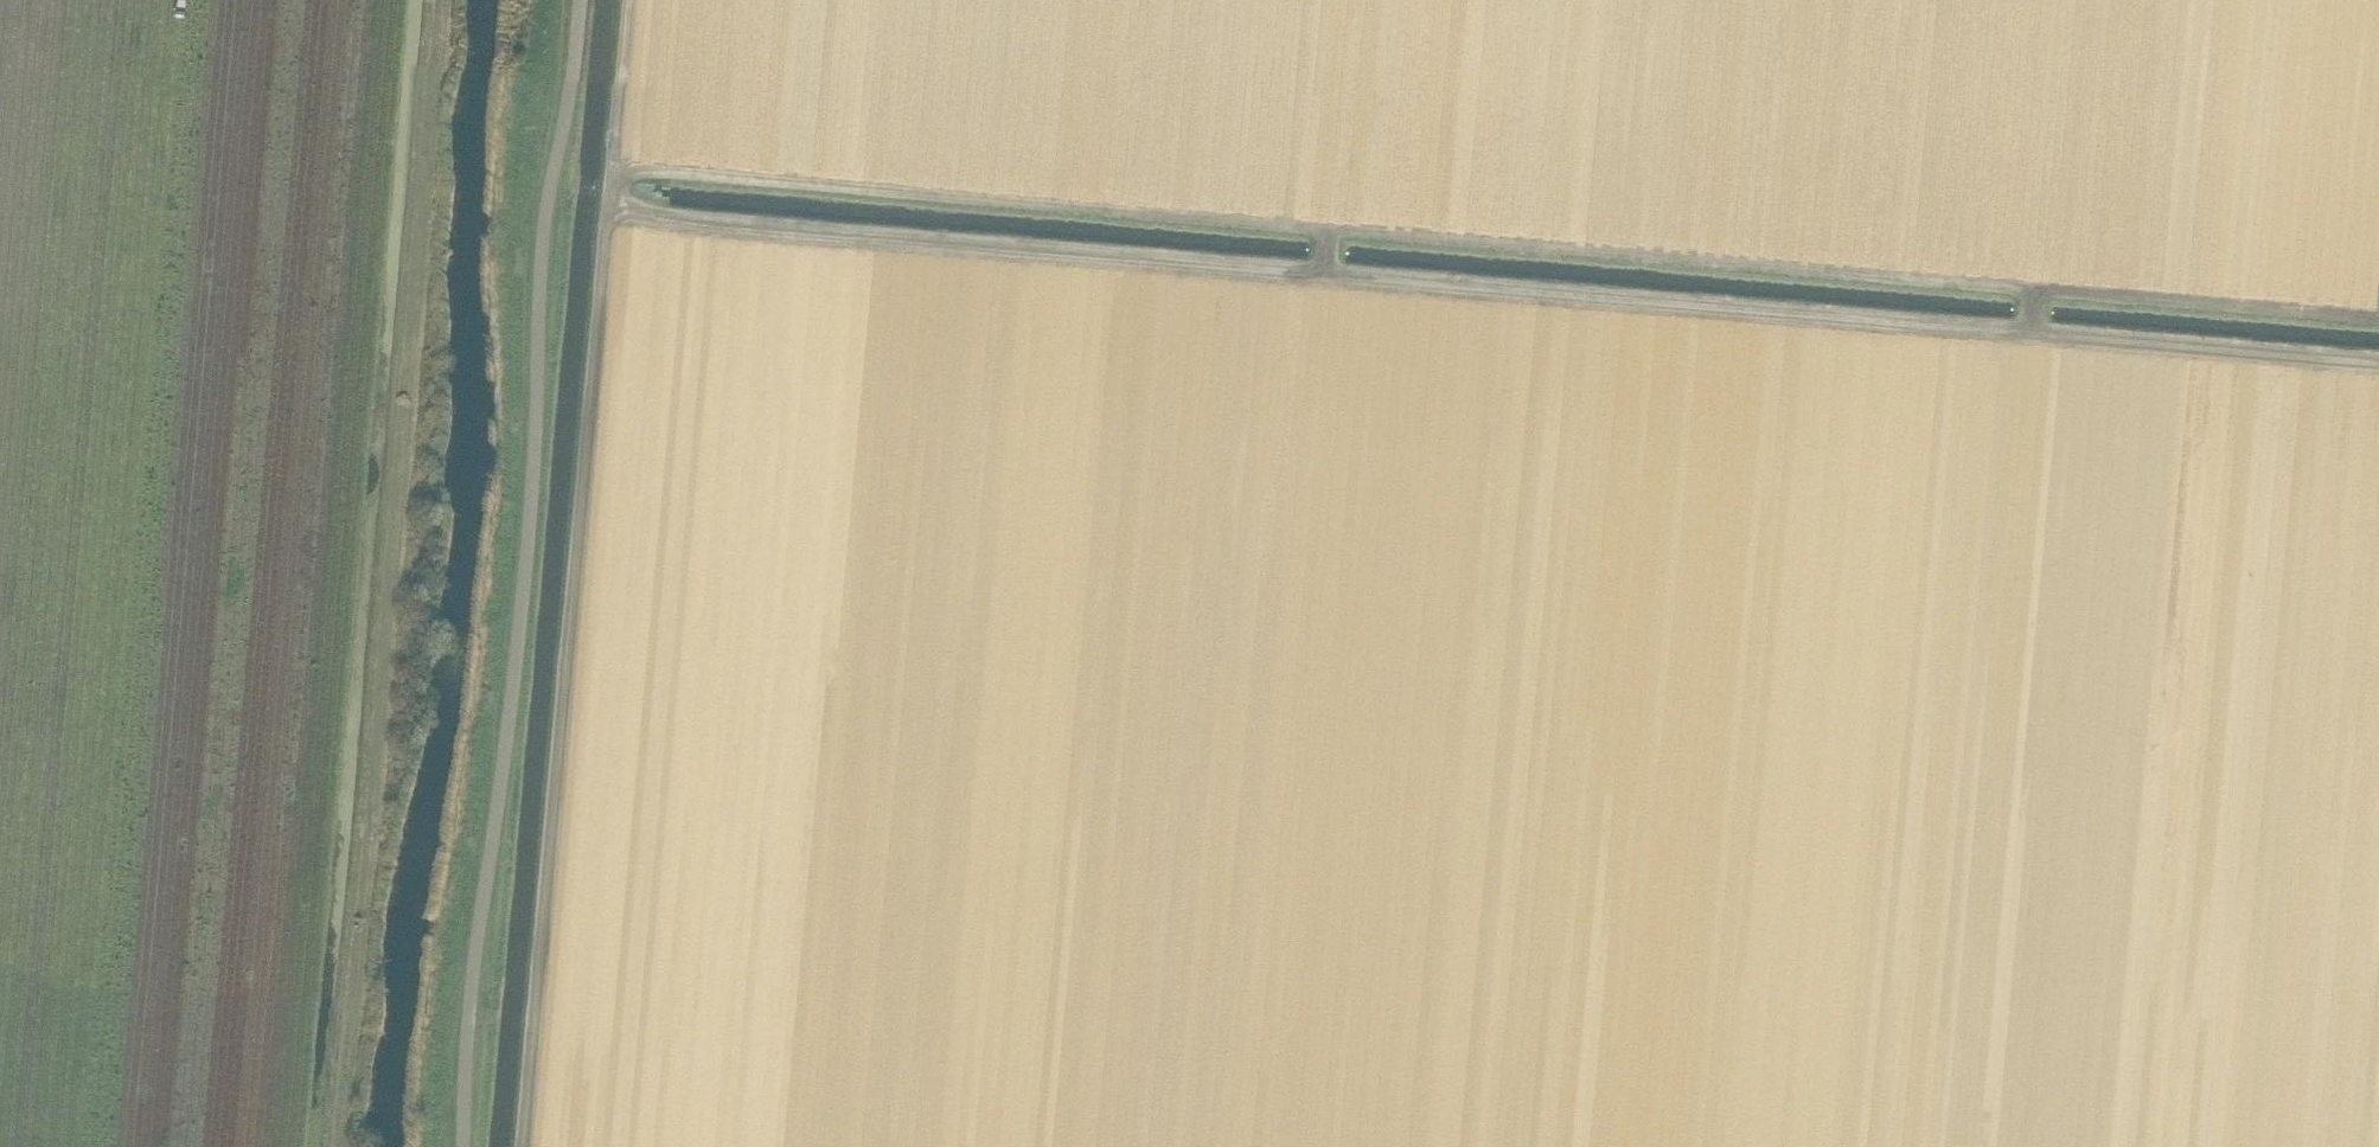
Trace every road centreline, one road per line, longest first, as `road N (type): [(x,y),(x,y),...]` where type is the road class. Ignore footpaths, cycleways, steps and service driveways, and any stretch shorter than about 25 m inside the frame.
road 1 (track): [(526,1146),(631,0)]

